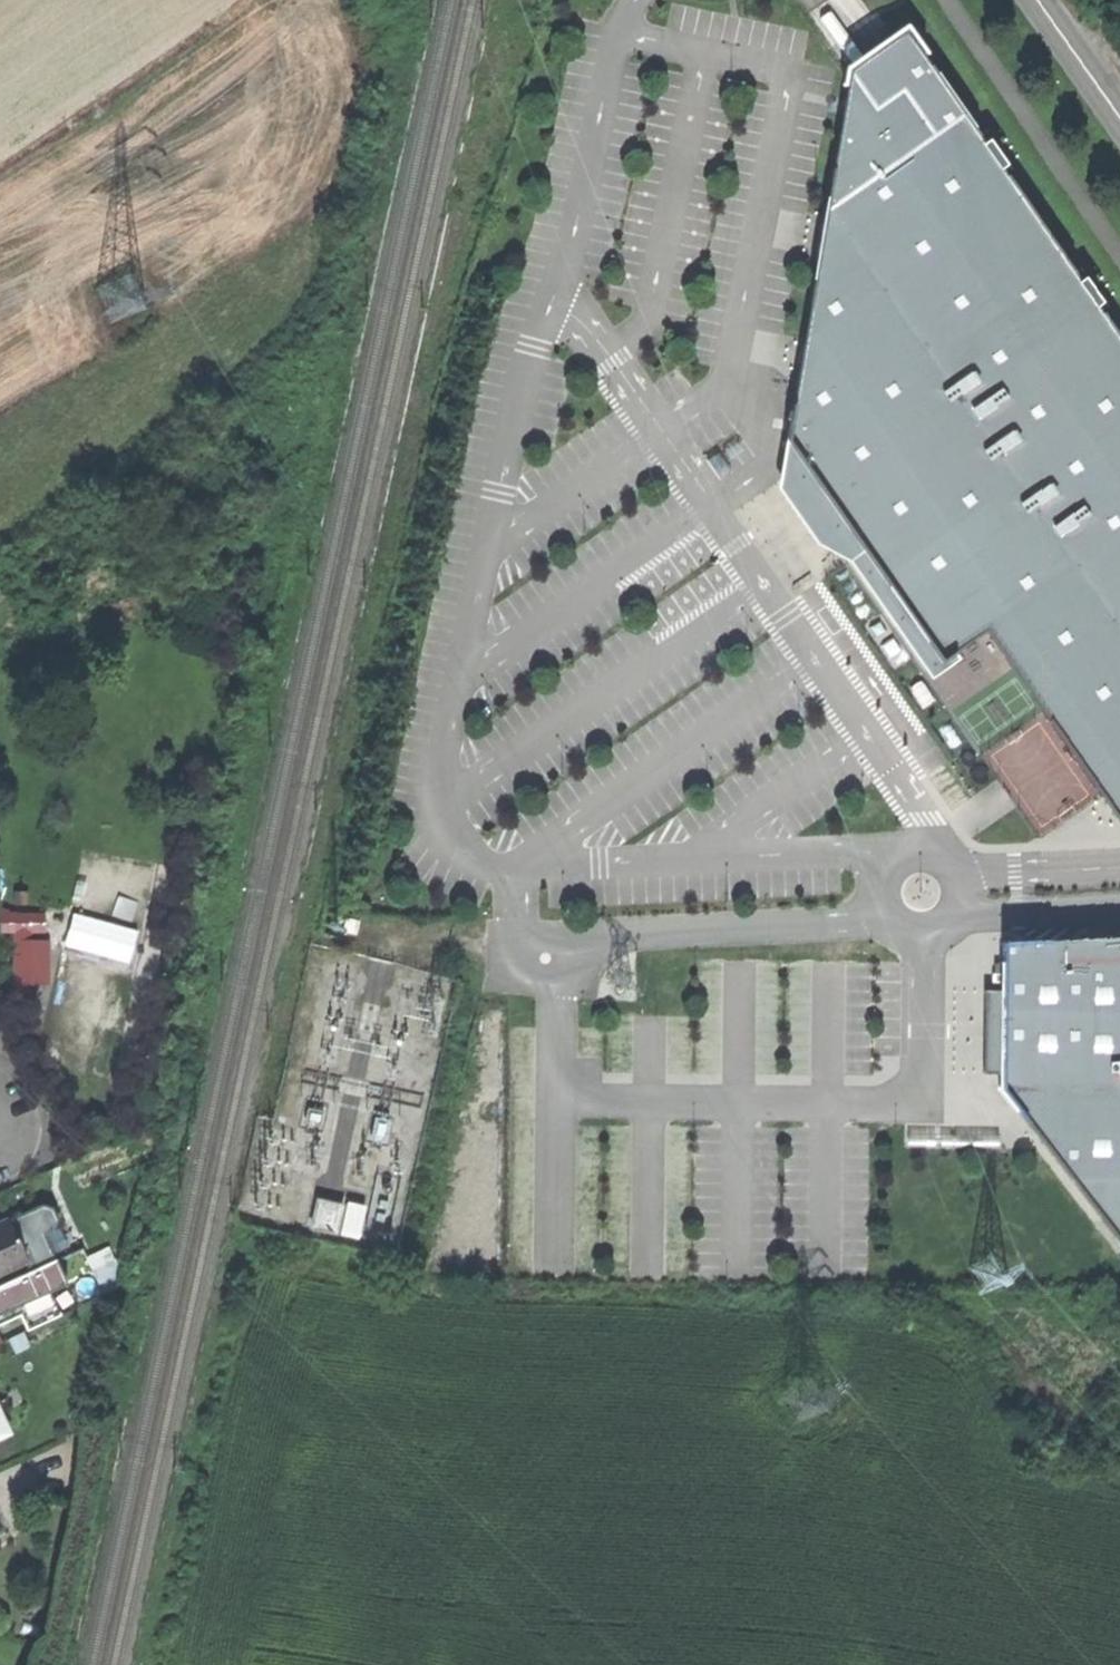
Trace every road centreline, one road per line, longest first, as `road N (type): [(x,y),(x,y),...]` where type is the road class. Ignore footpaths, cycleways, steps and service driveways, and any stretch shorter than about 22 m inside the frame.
road 1 (secondary): [(1119,110),(1042,0)]

